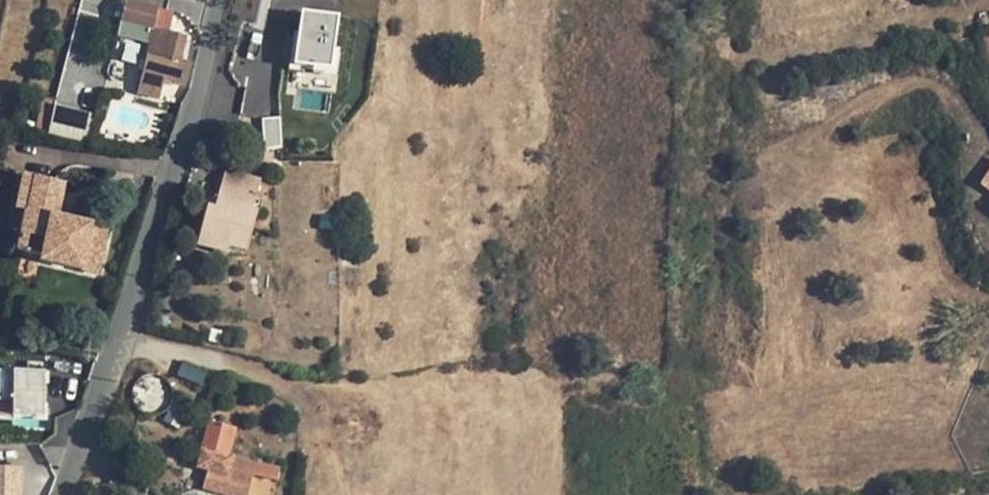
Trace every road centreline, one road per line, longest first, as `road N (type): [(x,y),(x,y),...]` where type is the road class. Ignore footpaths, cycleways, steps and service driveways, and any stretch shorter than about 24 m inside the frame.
road 1 (unclassified): [(66,494),(185,145),(219,0)]

